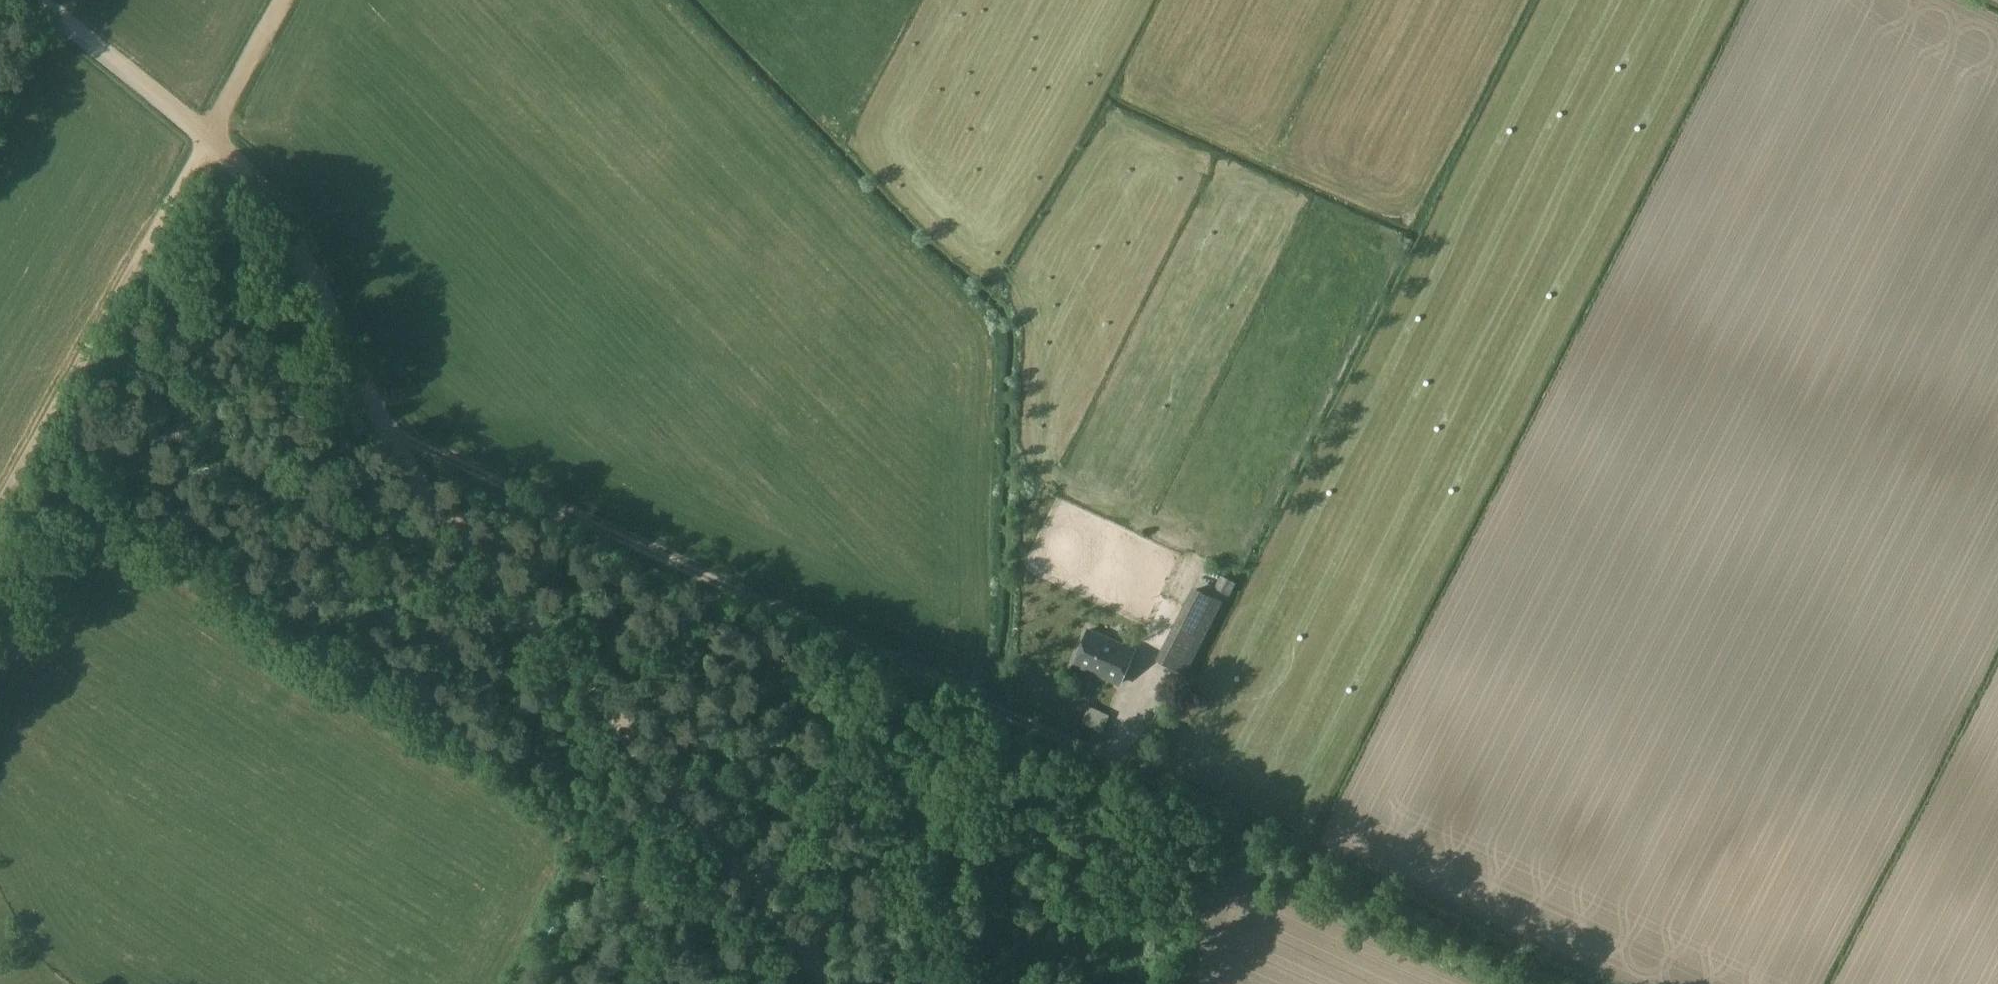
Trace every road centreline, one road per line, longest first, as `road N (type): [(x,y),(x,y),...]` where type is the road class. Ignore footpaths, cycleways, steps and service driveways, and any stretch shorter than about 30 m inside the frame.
road 1 (track): [(1604,983),(398,442)]
road 2 (track): [(834,983),(426,485),(282,211),(208,133),(42,0)]
road 3 (track): [(208,133),(282,0)]

